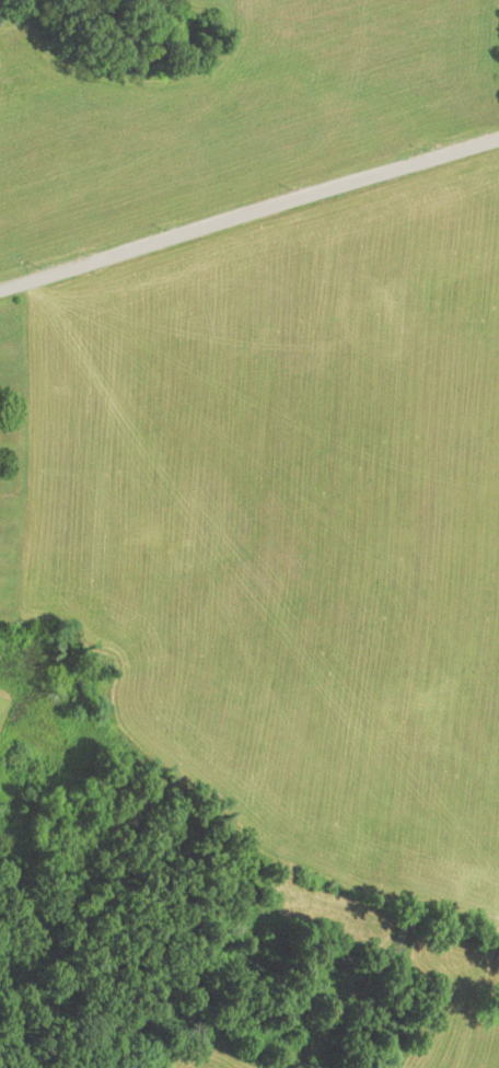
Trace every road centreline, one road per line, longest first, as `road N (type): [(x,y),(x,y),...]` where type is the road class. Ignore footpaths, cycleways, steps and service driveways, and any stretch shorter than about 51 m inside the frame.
road 1 (secondary): [(0,294),(498,139)]

